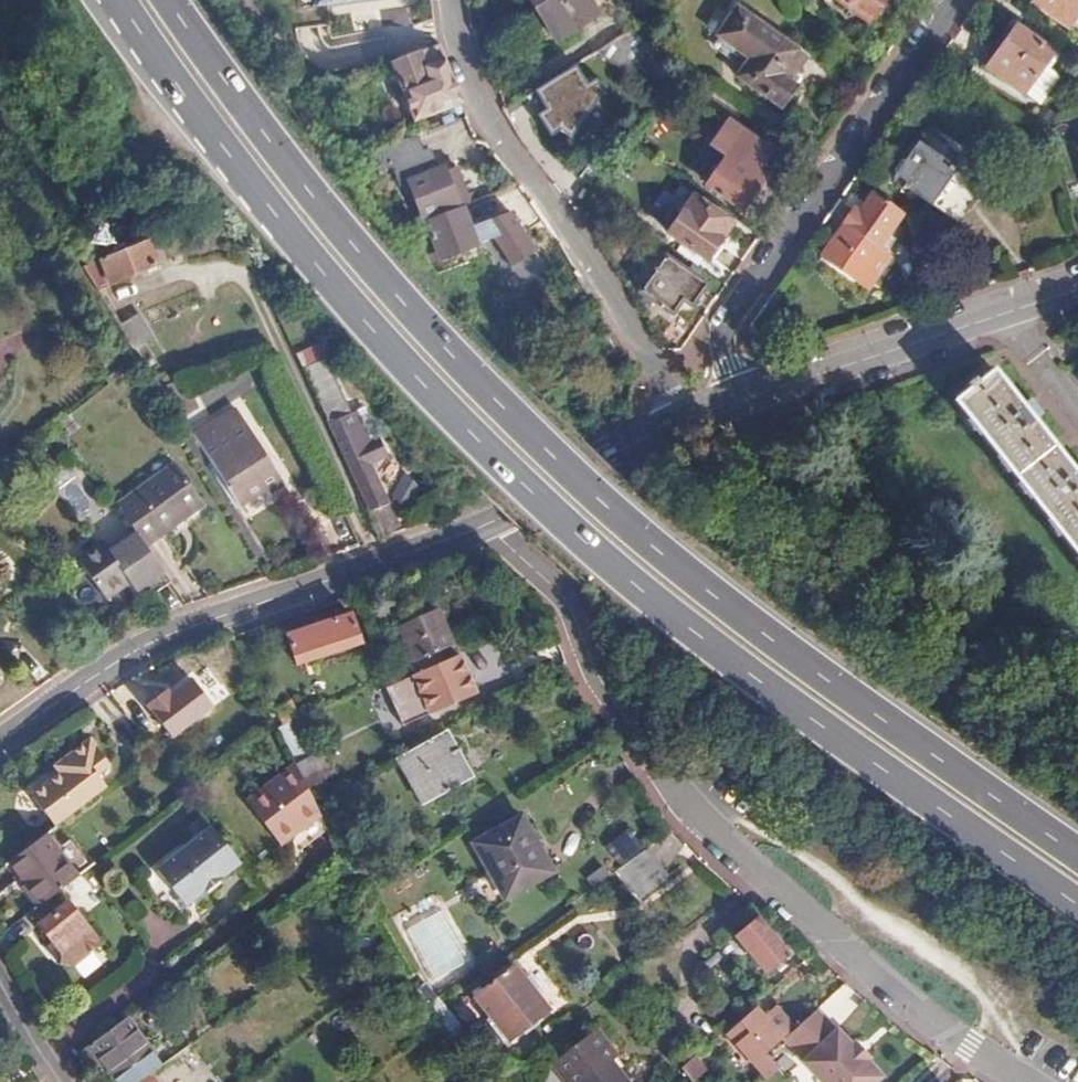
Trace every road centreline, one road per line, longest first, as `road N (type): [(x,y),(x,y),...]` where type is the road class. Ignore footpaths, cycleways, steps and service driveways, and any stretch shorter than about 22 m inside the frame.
road 1 (primary): [(120,0),(274,214),(620,592),(1077,938)]
road 2 (primary): [(1077,869),(645,551),(463,379),(243,132),(165,0)]
road 3 (residential): [(1005,1081),(814,944),(677,814),(605,716),(564,612),(489,531)]
road 4 (residential): [(489,531),(136,652),(0,742)]
road 5 (residential): [(664,410),(566,233),(490,138),(463,86),(440,0)]
road 6 (residential): [(942,0),(714,335),(731,394)]
road 7 (residential): [(1077,291),(731,394)]
road 8 (residential): [(664,410),(489,531)]

